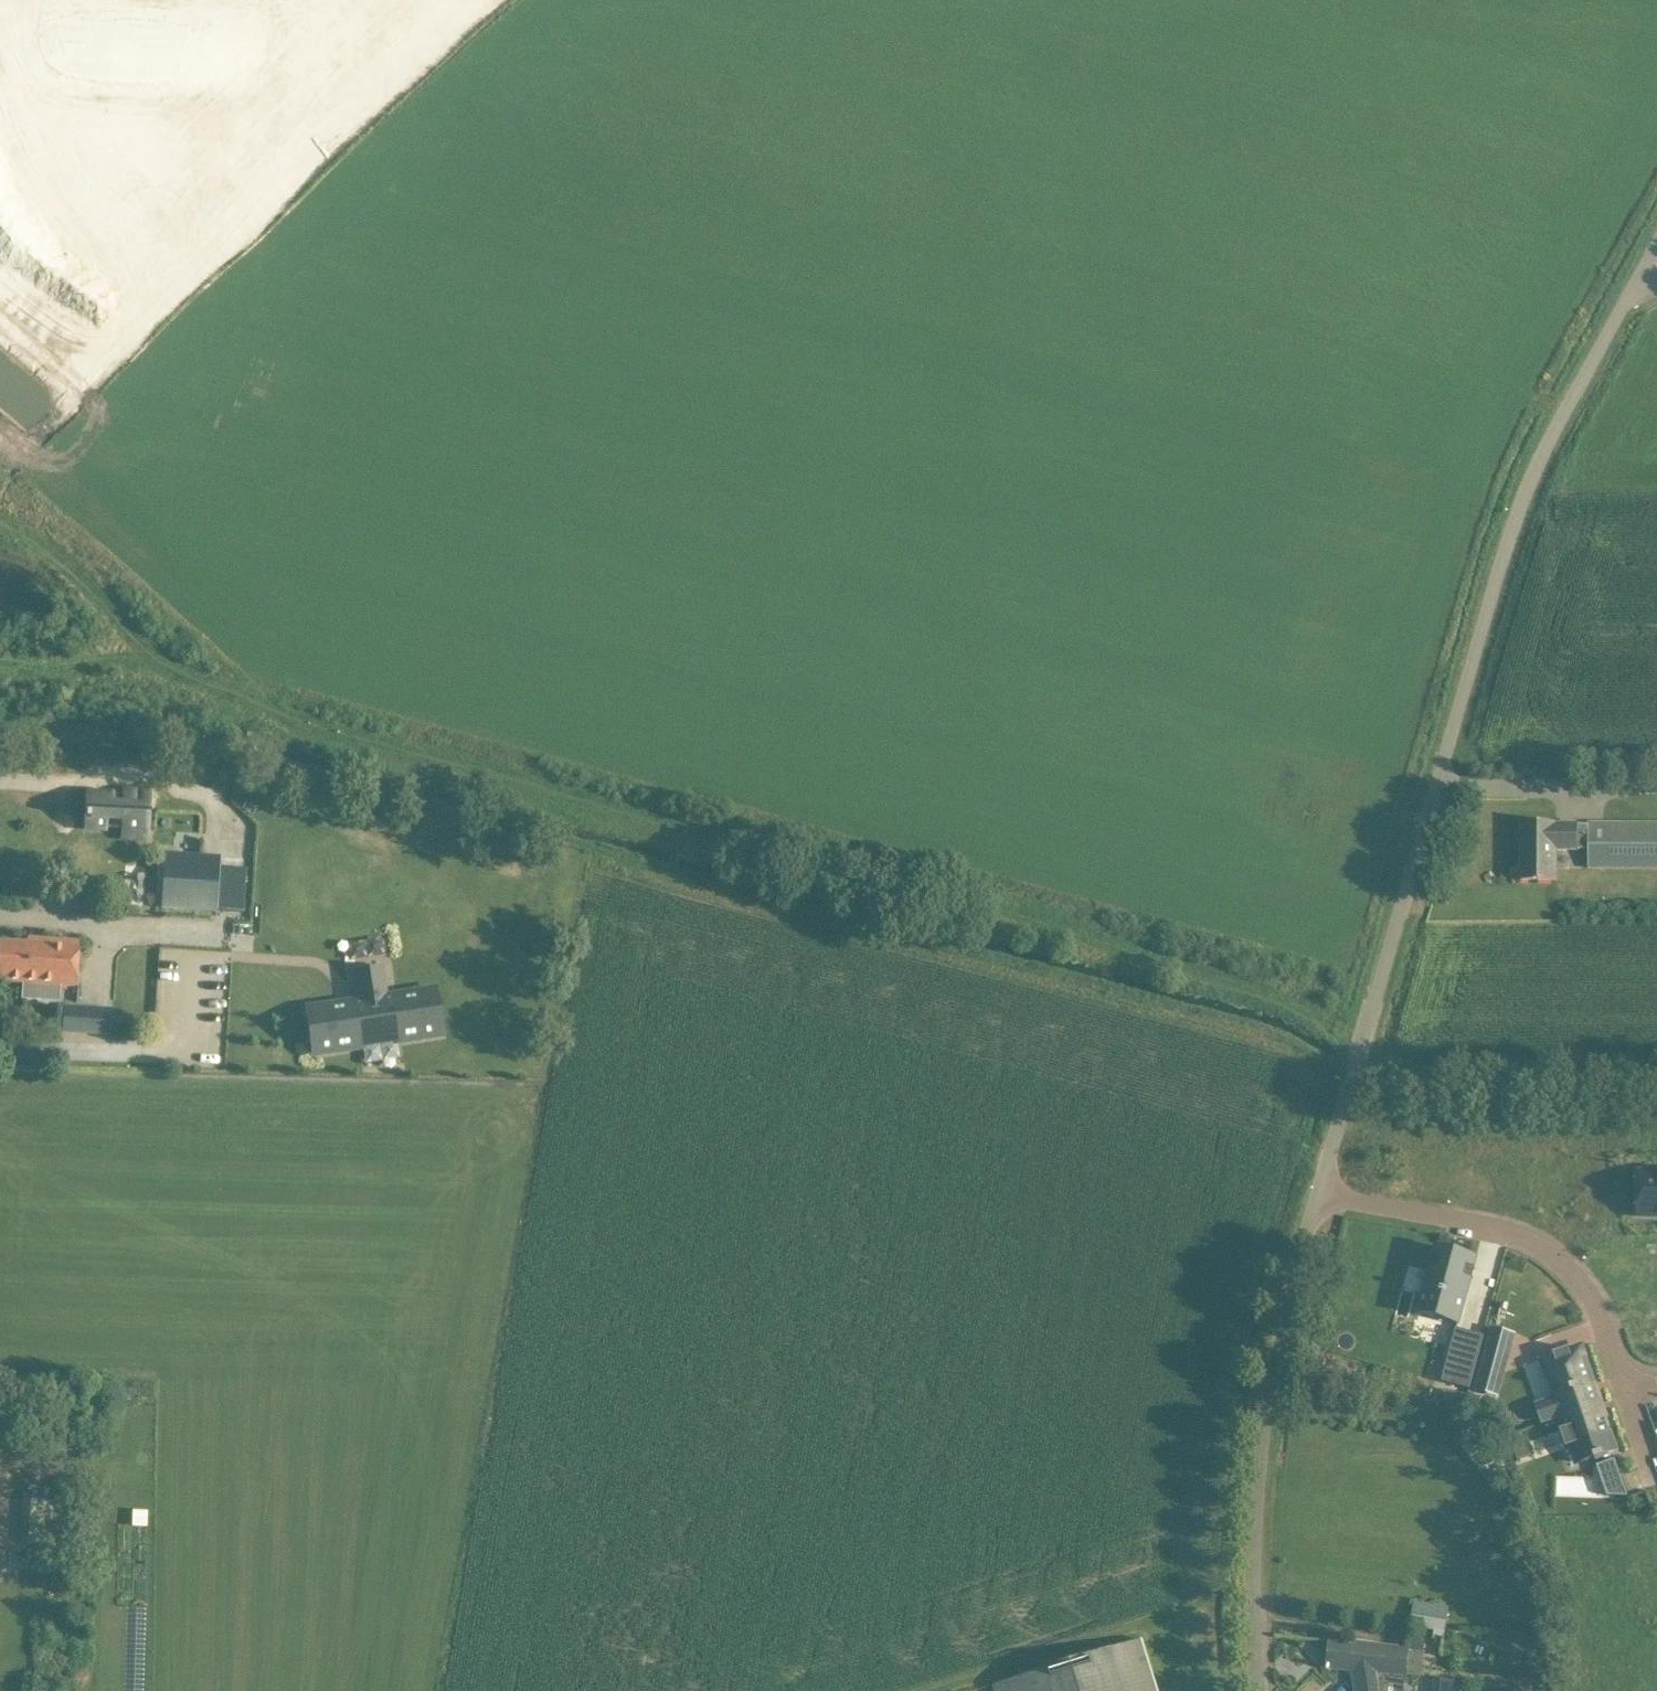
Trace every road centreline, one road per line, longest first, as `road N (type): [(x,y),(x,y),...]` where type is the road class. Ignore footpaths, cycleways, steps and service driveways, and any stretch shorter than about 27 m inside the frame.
road 1 (unclassified): [(1320,1192),(1527,483),(1656,238)]
road 2 (unclassified): [(1261,1690),(1250,1550),(1256,1437),(1320,1192)]
road 3 (residential): [(1320,1192),(1520,1233),(1560,1257),(1602,1308),(1628,1386)]

